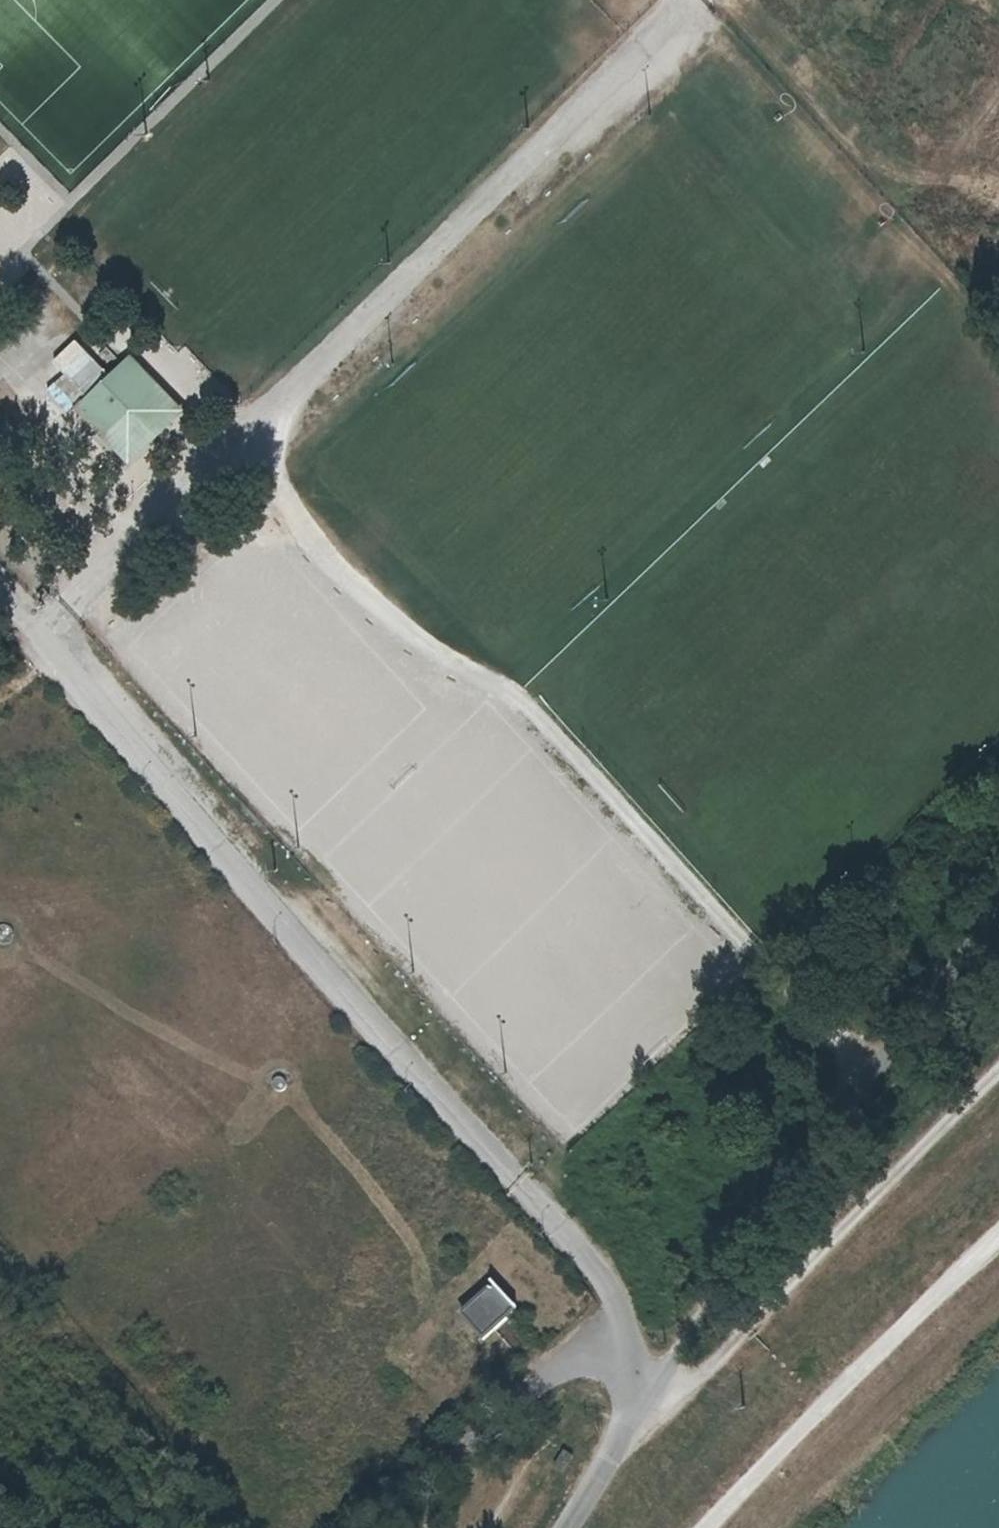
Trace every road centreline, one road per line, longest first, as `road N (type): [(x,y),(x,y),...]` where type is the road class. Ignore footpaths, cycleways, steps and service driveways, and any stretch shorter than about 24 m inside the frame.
road 1 (unclassified): [(646,1392),(998,909)]
road 2 (track): [(998,1065),(866,1193),(750,1335),(670,1397),(646,1392)]
road 3 (track): [(708,1527),(998,1237)]
road 4 (unclassified): [(646,1392),(616,1313),(380,1527)]
road 5 (unclassified): [(566,1527),(646,1392)]

